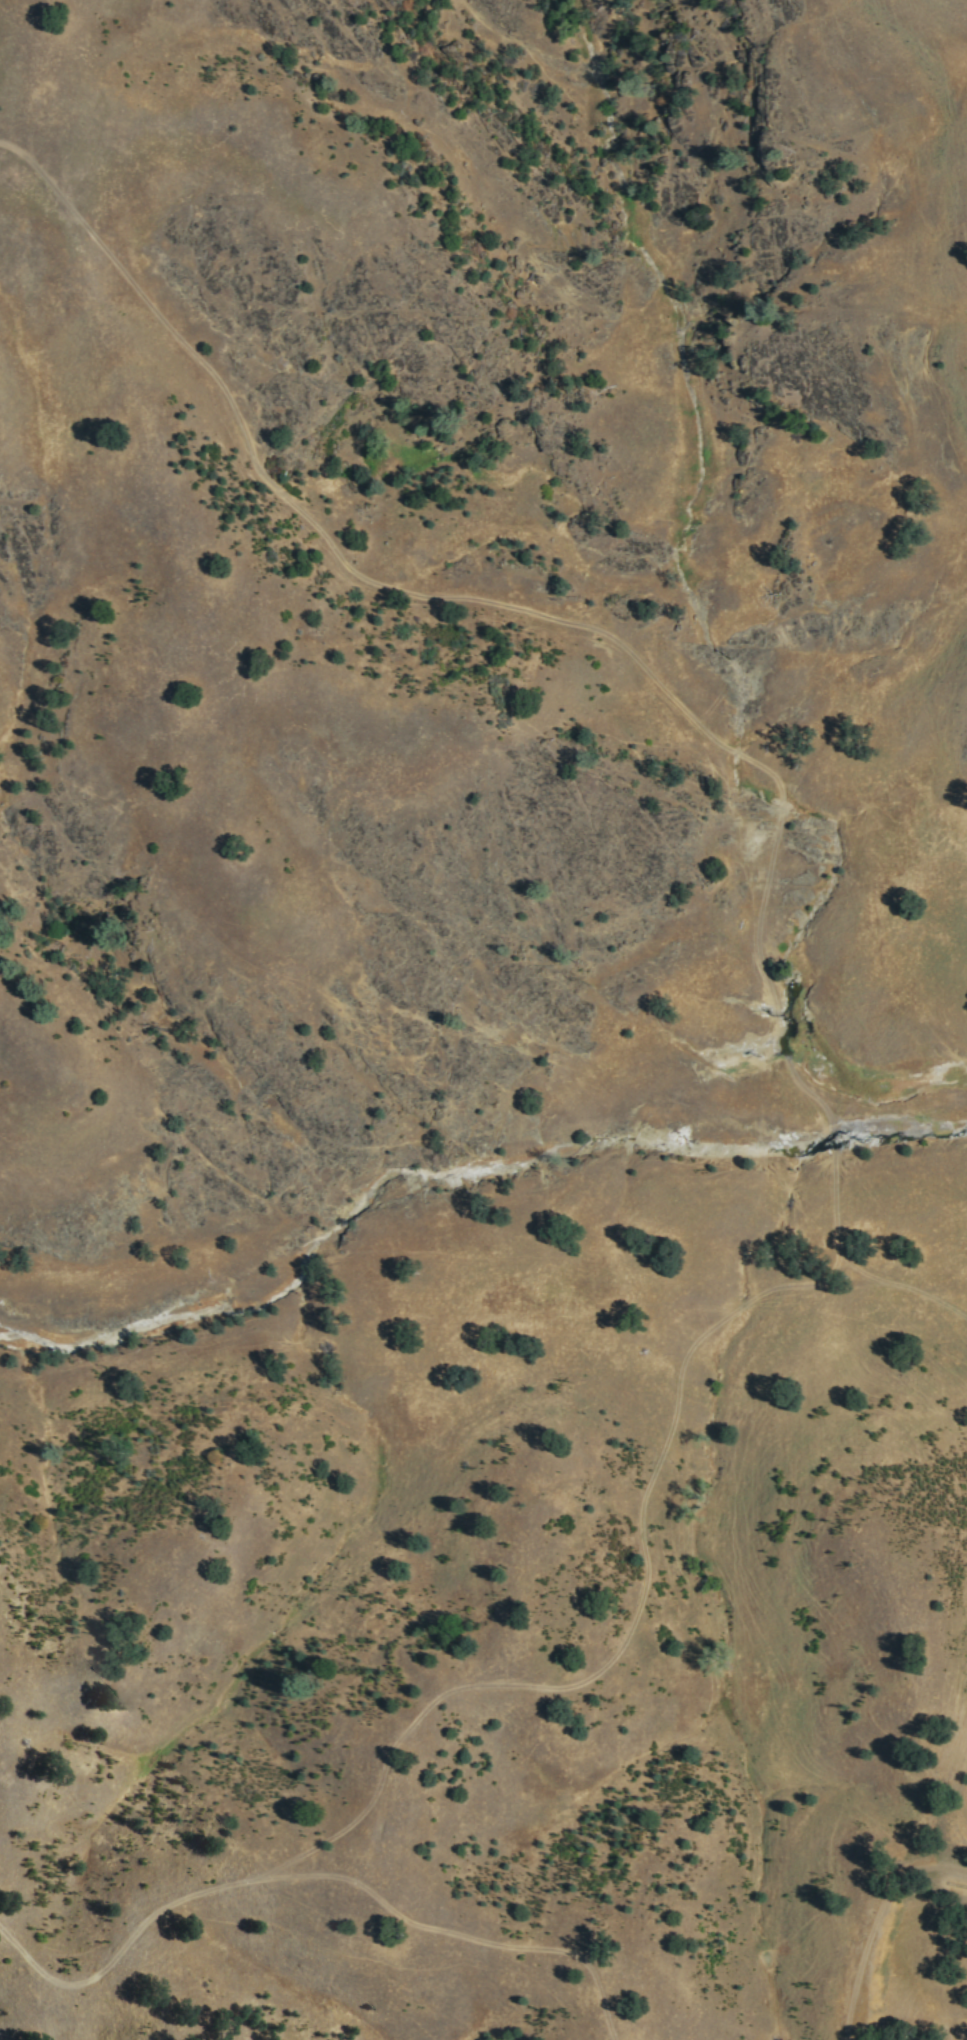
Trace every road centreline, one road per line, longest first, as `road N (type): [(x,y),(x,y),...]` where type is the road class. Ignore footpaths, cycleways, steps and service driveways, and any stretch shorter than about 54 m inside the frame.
road 1 (track): [(615,2039),(598,1982),(571,1951),(410,1922),(339,1875),(255,1878),(185,1896),(75,1983),(49,1978),(0,1929)]
road 2 (track): [(966,1870),(934,1863),(891,1877),(845,2039)]

